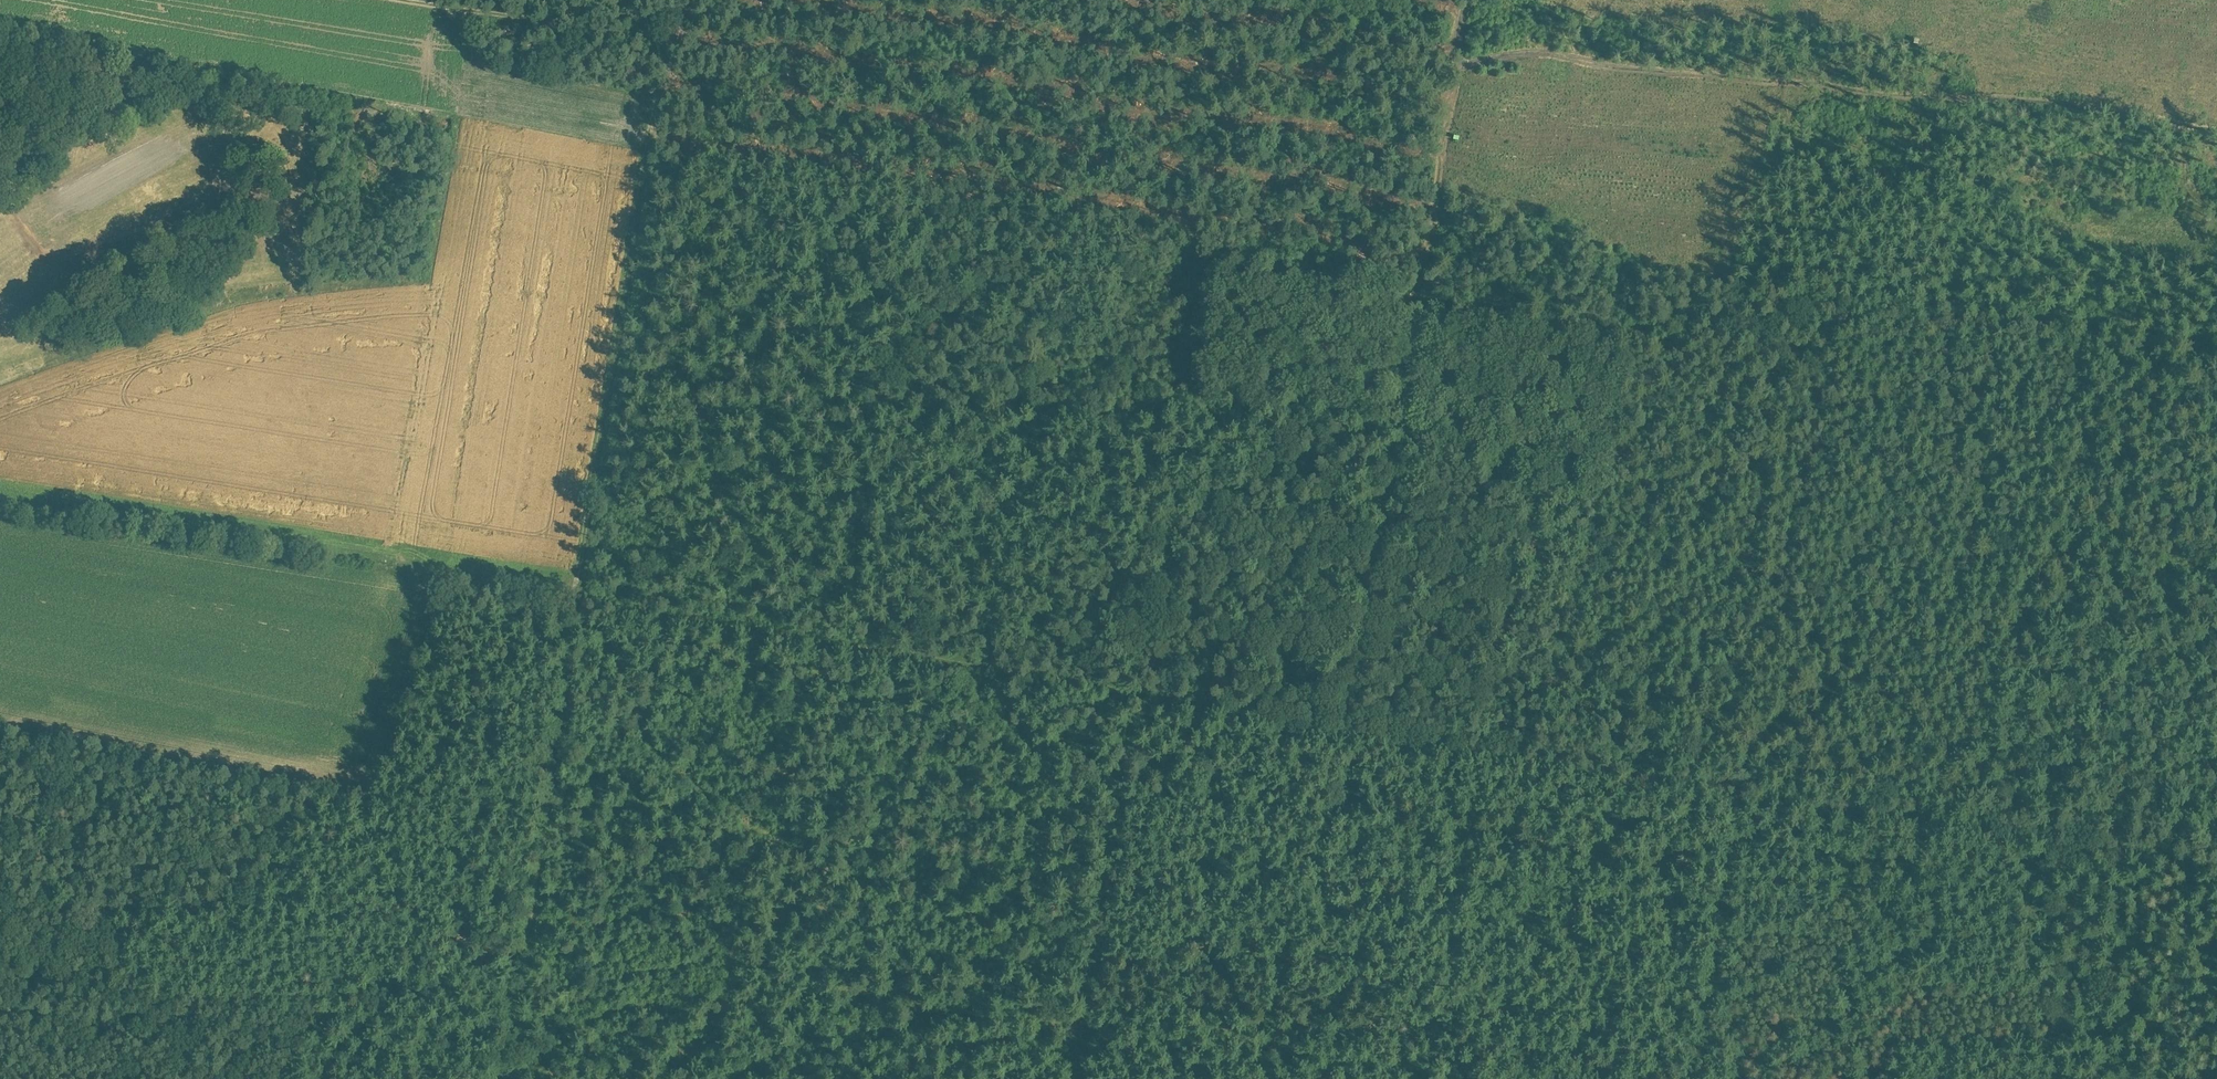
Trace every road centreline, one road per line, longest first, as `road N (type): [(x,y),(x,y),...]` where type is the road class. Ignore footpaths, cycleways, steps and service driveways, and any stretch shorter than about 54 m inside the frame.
road 1 (track): [(452,574),(2216,886)]
road 2 (track): [(416,0),(671,34),(575,593),(514,1078)]
road 3 (track): [(1468,0),(1366,735)]
road 4 (track): [(1131,691),(1082,1078)]
road 5 (track): [(1744,806),(1709,1056)]

